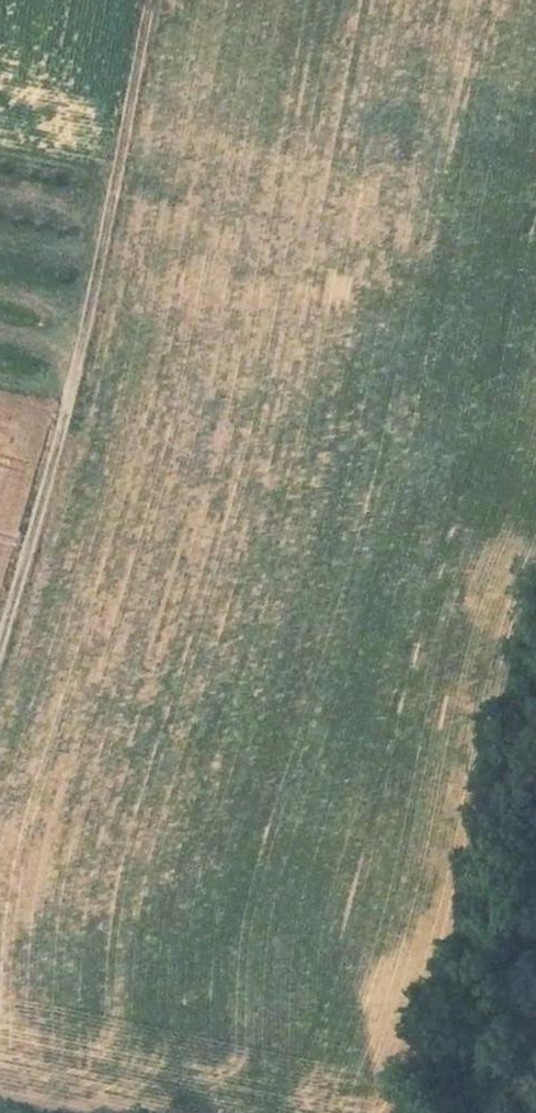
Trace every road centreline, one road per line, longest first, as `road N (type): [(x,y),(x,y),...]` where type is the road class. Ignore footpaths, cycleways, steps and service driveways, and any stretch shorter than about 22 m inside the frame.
road 1 (track): [(0,651),(85,348),(152,0)]

